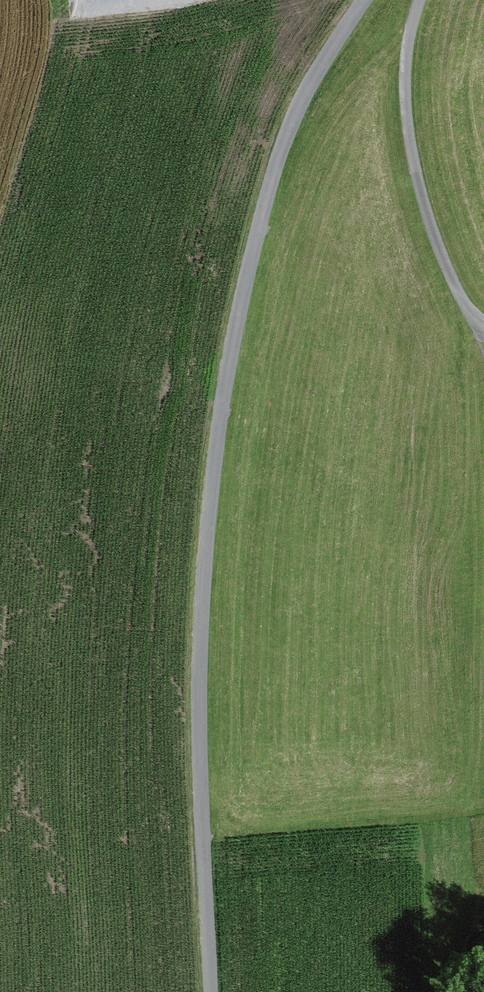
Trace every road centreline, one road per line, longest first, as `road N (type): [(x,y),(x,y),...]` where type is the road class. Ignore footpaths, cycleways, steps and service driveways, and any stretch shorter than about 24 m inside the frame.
road 1 (unclassified): [(362,0),(281,149),(239,310),(201,572),(196,739)]
road 2 (track): [(422,0),(404,53),(411,163),(464,305),(483,326)]
road 3 (unclassified): [(208,991),(196,739)]

